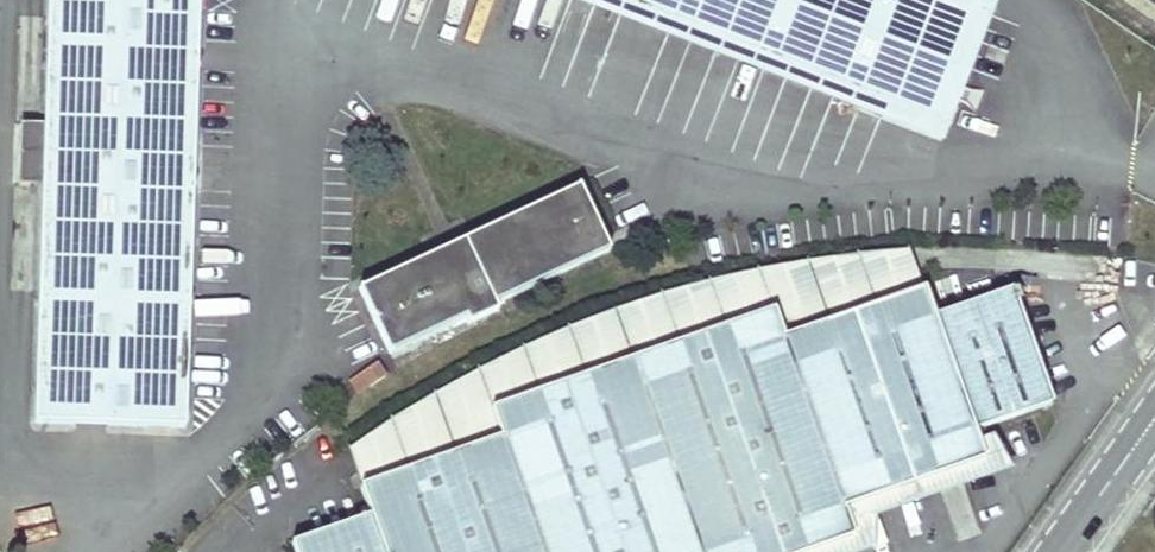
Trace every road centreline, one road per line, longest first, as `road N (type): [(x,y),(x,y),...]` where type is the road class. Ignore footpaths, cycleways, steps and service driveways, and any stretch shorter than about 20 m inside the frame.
road 1 (tertiary): [(1154,419),(1059,551)]

